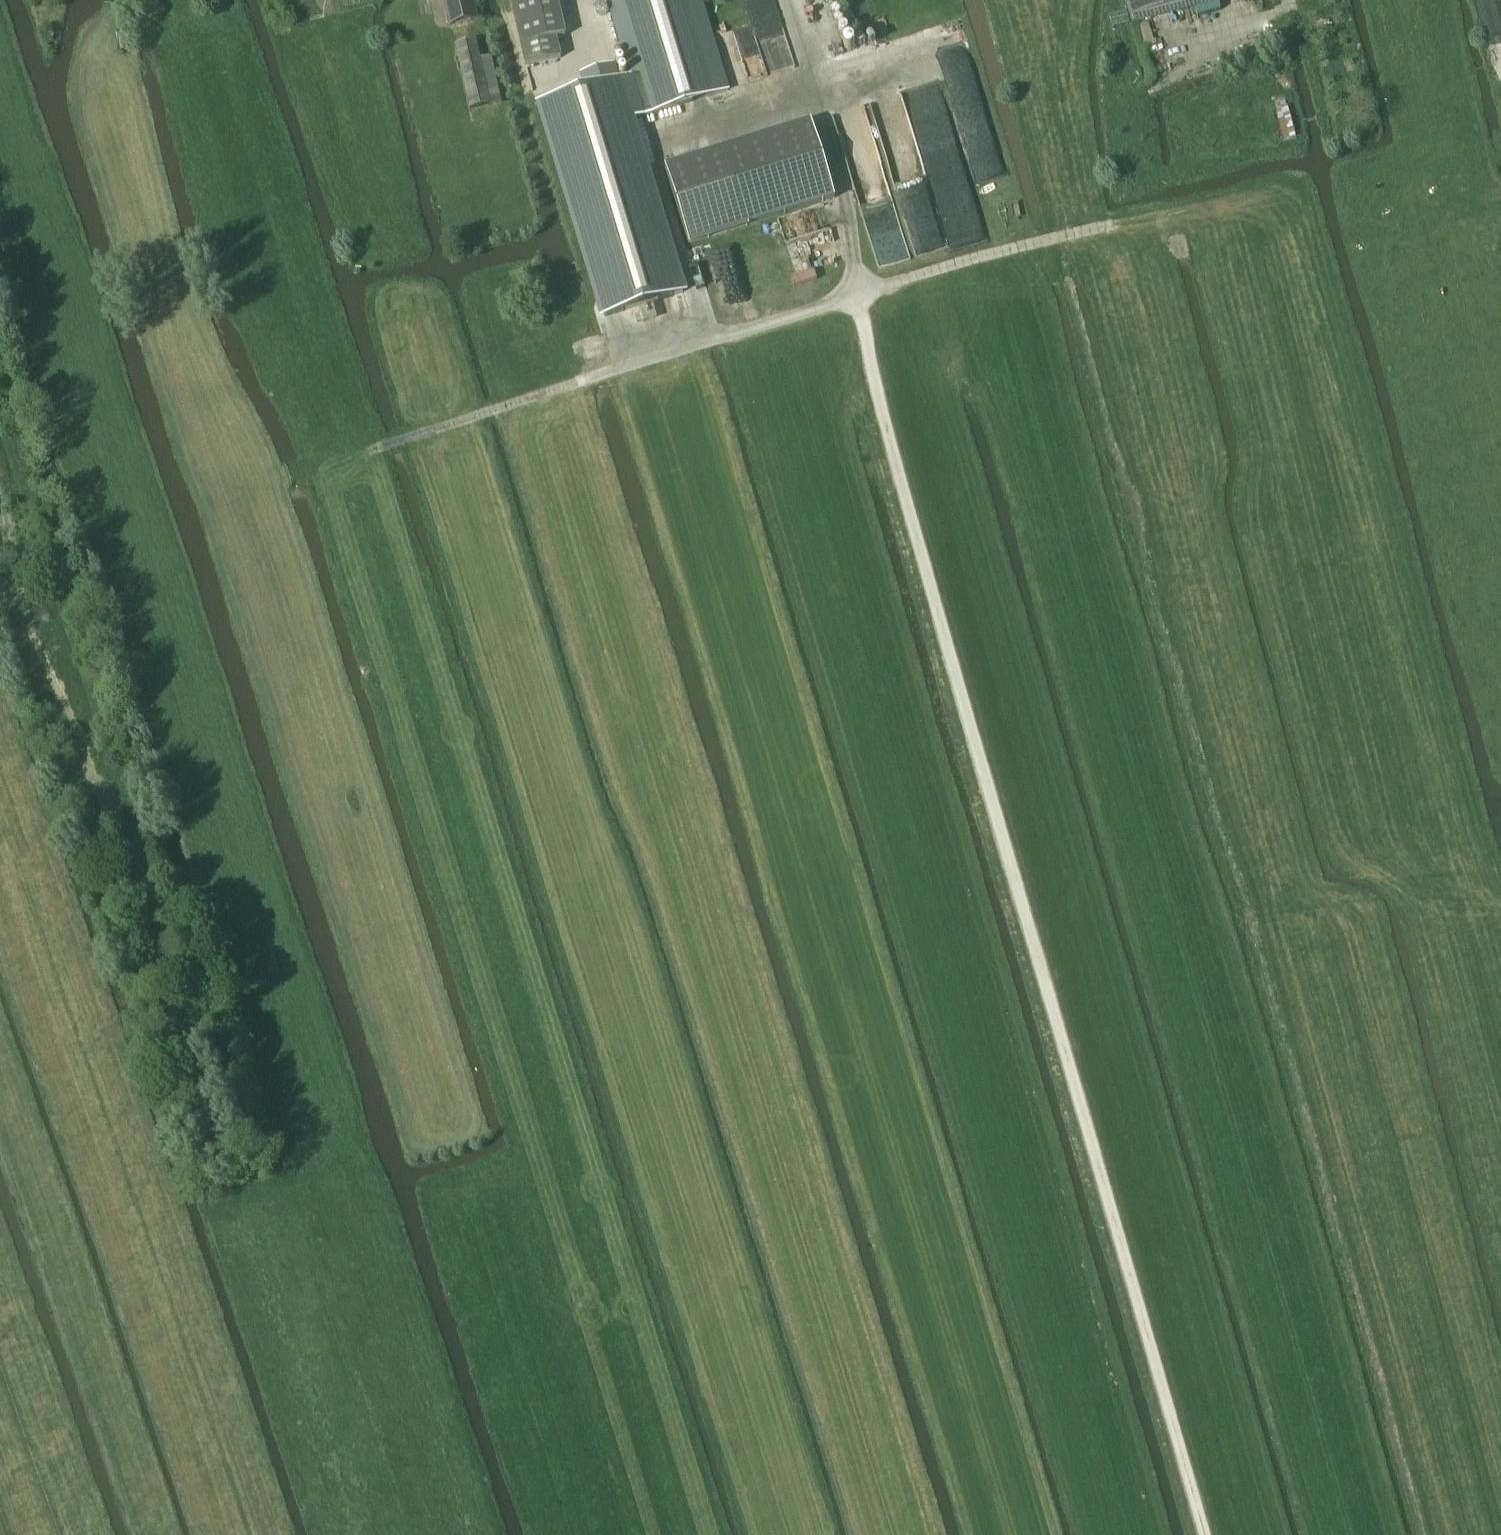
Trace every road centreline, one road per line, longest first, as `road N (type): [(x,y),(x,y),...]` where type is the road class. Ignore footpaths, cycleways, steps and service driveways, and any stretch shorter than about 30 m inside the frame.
road 1 (track): [(1205,1534),(859,313),(856,261),(789,0)]

